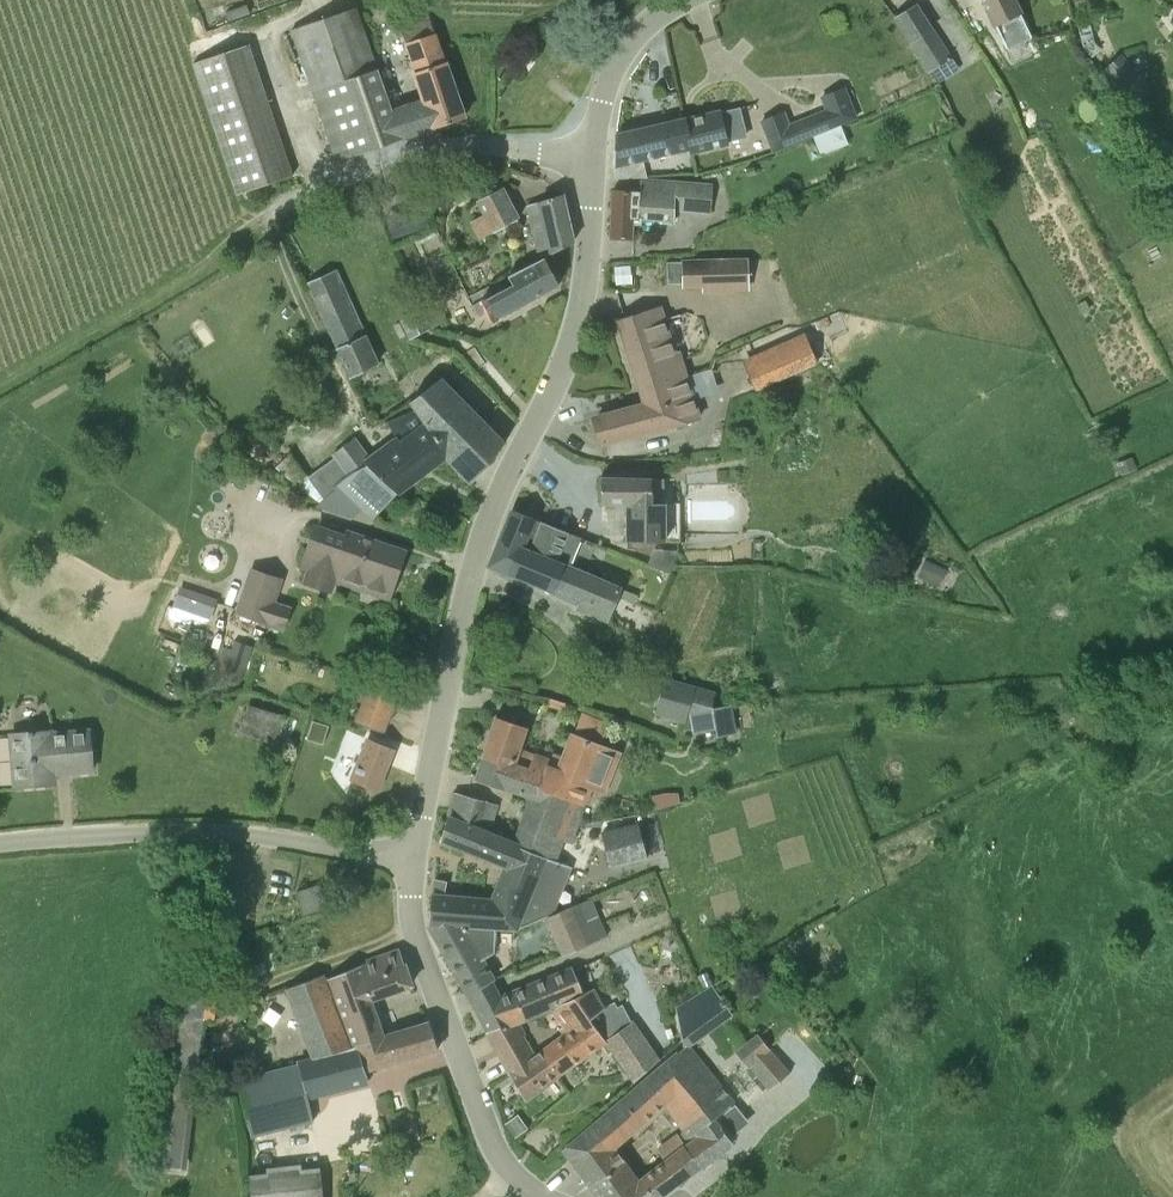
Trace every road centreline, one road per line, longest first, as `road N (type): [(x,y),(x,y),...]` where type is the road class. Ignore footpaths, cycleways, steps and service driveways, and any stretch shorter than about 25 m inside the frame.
road 1 (unclassified): [(415,860),(475,558),(577,327),(592,156)]
road 2 (unclassified): [(329,355),(267,213),(342,174),(432,146),(592,156)]
road 3 (unclassified): [(0,843),(207,831),(415,860)]
road 4 (unclassified): [(514,1174),(486,1128),(414,929),(415,860)]
road 5 (unclassified): [(592,156),(617,59),(680,0)]

